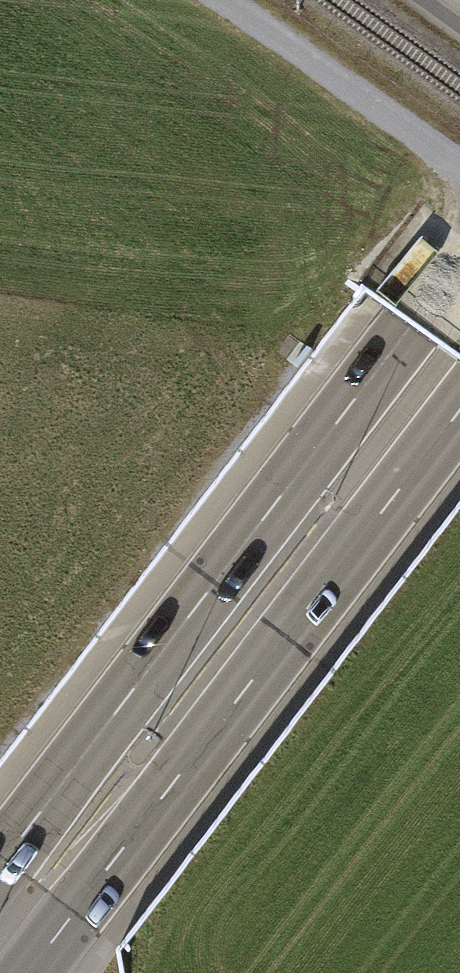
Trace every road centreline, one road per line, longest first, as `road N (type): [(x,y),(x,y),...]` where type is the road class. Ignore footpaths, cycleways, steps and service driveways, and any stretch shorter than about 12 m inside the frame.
road 1 (secondary): [(459,261),(0,854)]
road 2 (secondary): [(24,972),(459,403)]
road 3 (track): [(459,163),(218,0)]

